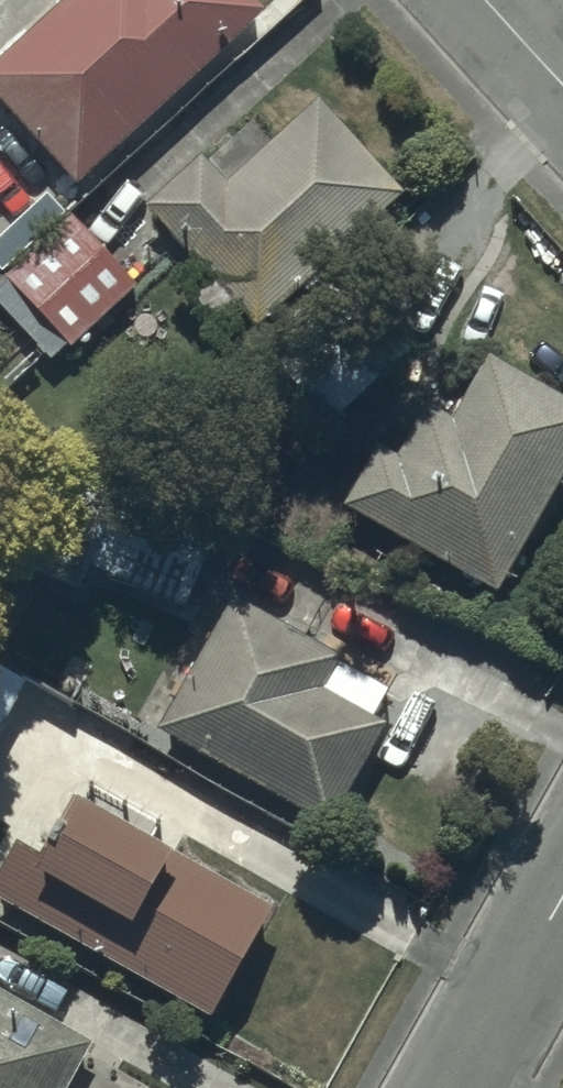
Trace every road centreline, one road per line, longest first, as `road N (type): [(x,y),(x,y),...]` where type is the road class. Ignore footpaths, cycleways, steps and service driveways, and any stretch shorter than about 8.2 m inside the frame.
road 1 (residential): [(453,1087),(562,892)]

